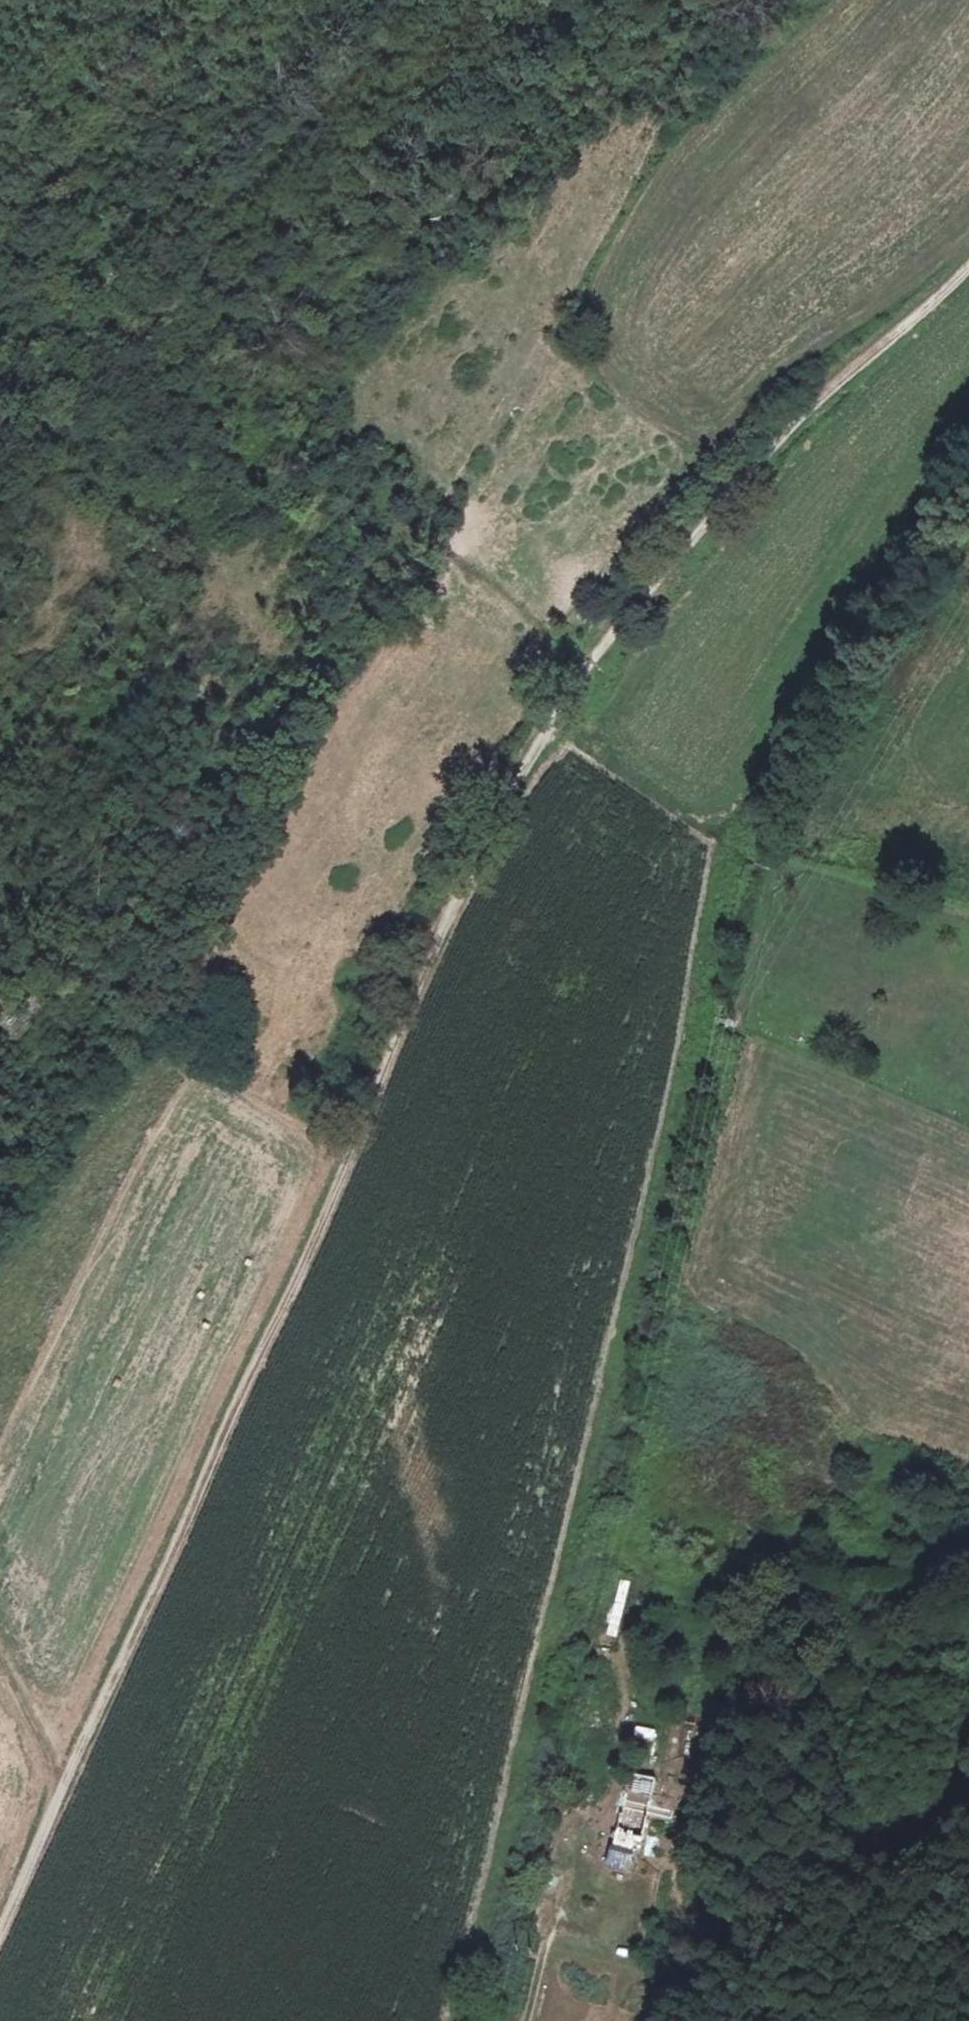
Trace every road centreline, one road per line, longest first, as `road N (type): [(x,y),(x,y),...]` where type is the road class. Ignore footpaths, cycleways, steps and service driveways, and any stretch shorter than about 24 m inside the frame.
road 1 (track): [(0,1918),(49,1797),(128,1648),(203,1445),(561,702),(673,568),(968,269)]
road 2 (track): [(523,2020),(550,1917),(564,1895)]

